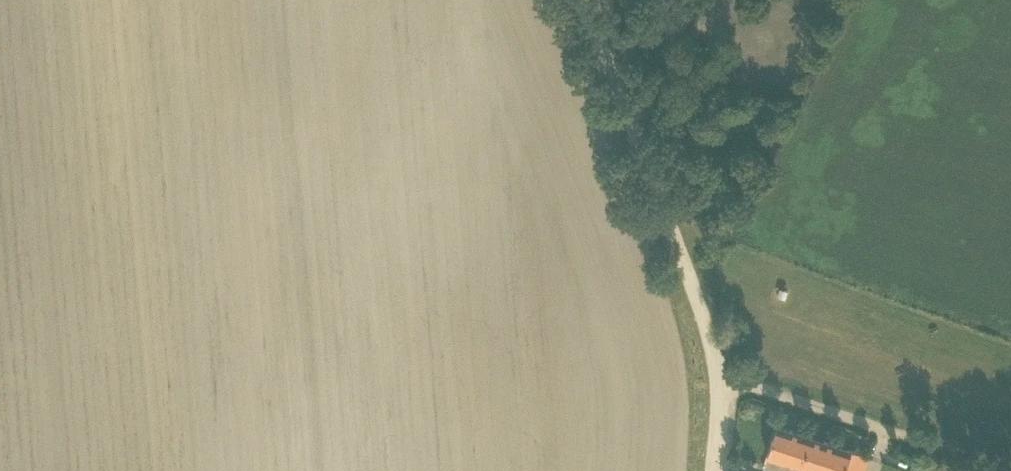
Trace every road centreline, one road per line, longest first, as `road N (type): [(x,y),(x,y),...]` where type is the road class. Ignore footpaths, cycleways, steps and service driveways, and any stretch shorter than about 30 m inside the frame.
road 1 (track): [(585,0),(696,282),(720,384)]
road 2 (track): [(720,384),(745,382),(1007,470)]

